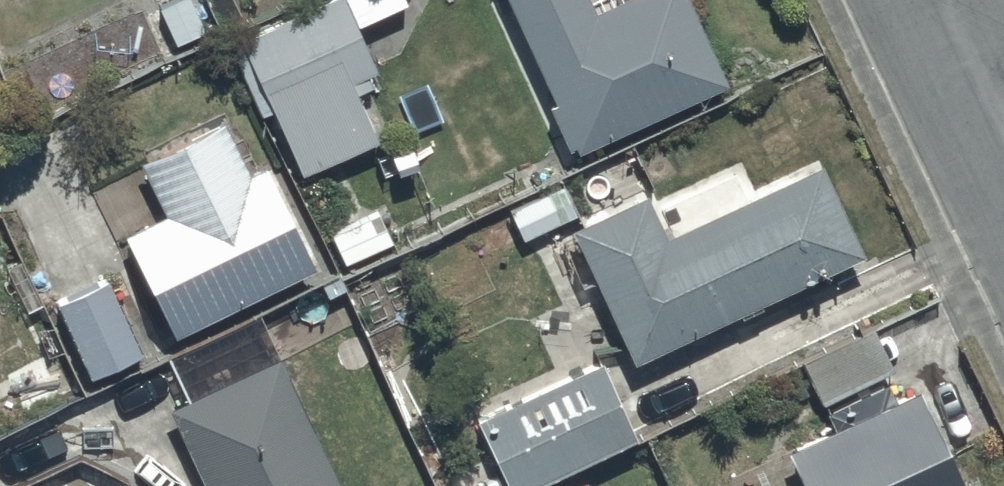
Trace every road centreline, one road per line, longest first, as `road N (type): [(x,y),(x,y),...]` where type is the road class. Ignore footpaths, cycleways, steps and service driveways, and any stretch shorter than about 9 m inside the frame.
road 1 (residential): [(1003,113),(952,0)]

